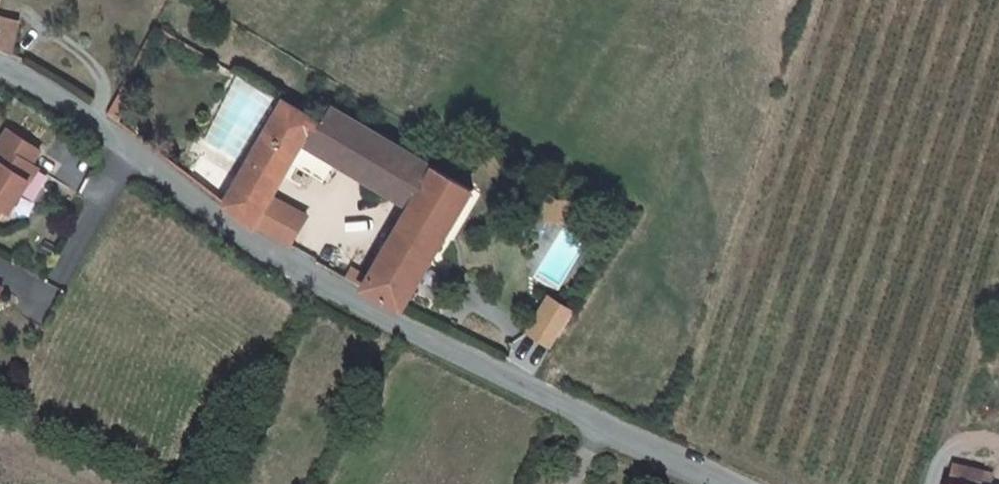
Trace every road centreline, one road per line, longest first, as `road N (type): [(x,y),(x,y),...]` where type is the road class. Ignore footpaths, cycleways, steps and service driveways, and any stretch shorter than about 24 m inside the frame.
road 1 (unclassified): [(0,68),(214,217),(389,319),(726,483)]

